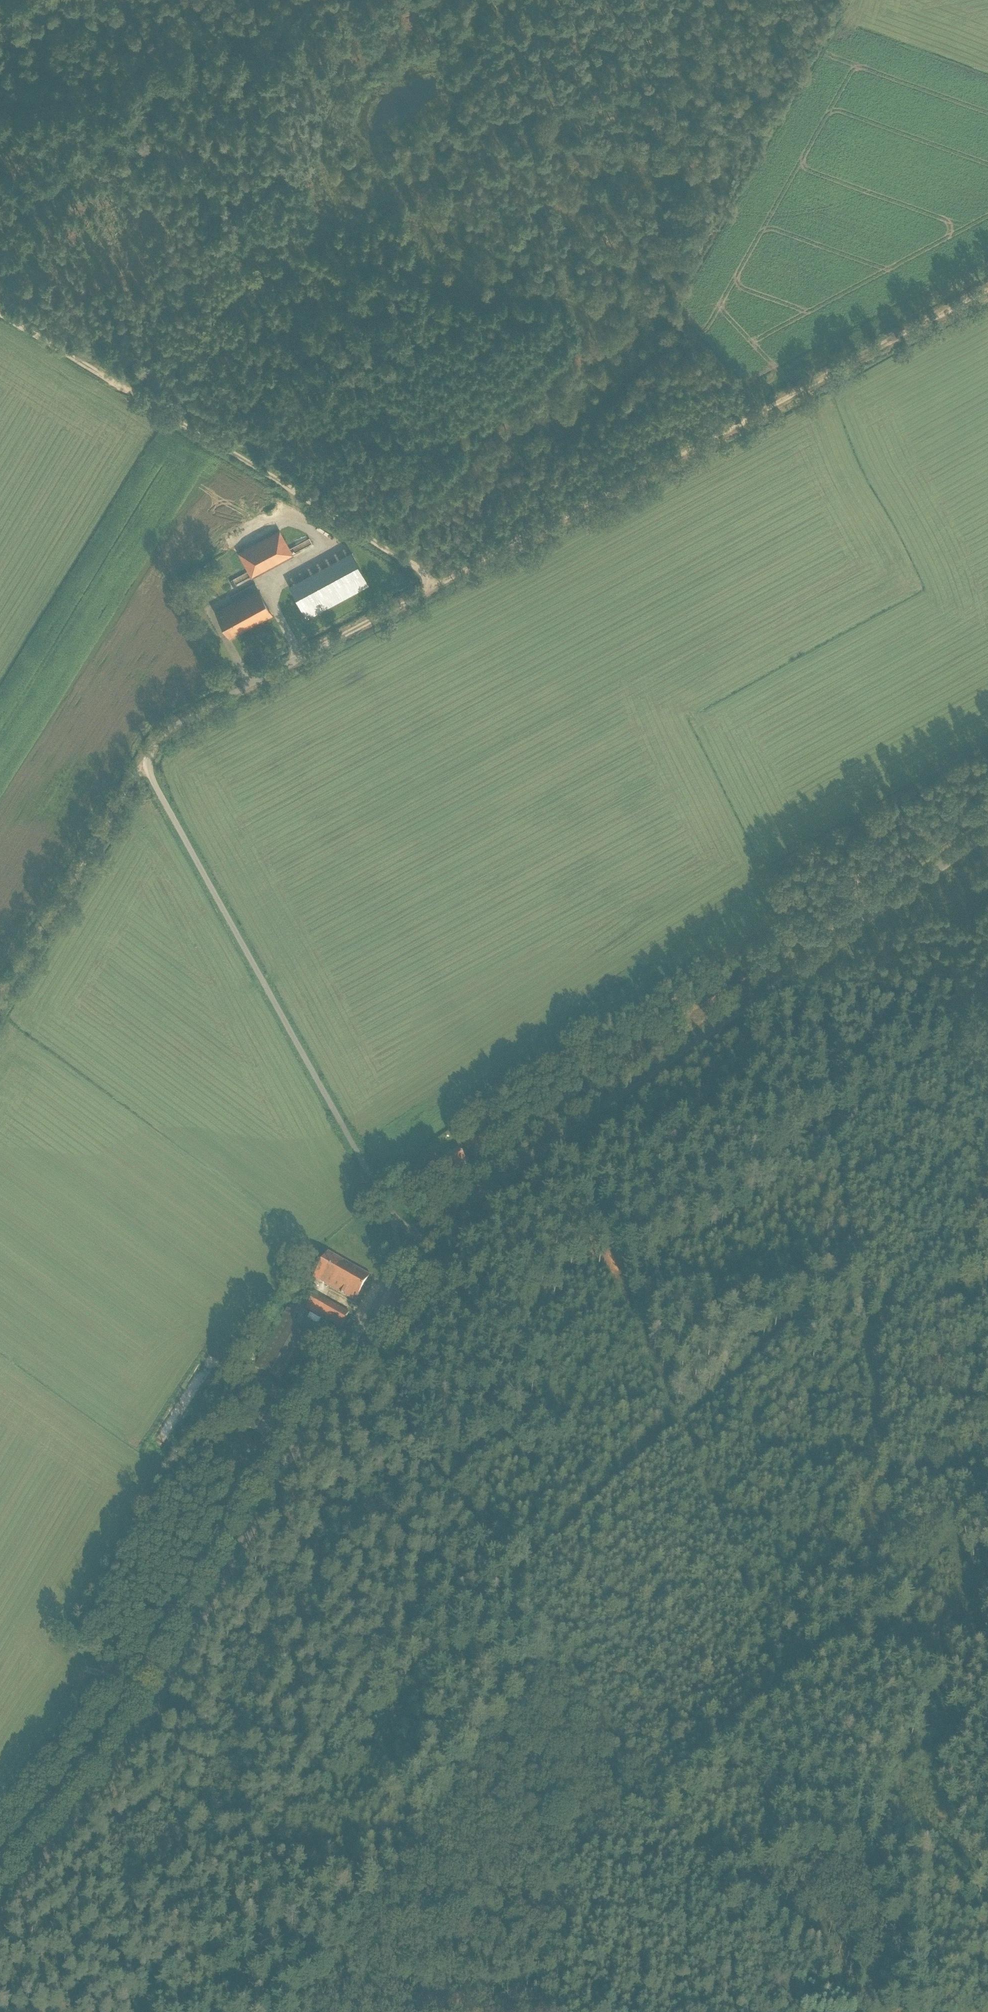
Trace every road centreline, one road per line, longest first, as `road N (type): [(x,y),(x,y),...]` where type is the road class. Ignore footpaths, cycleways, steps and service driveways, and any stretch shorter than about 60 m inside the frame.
road 1 (track): [(354,1344),(787,2011)]
road 2 (unclassified): [(0,1915),(176,1675),(400,1256)]
road 3 (unclassified): [(425,1233),(987,838)]
road 4 (track): [(987,291),(426,590)]
road 5 (track): [(0,991),(163,733),(426,590)]
road 6 (track): [(480,1529),(137,2011)]
road 7 (track): [(676,1424),(853,1254),(801,973)]
road 8 (track): [(509,1575),(676,1424),(564,1141)]
road 9 (unclassified): [(394,1219),(141,760)]
road 10 (track): [(426,590),(210,441),(0,315)]
road 11 (track): [(853,1254),(987,1097)]

